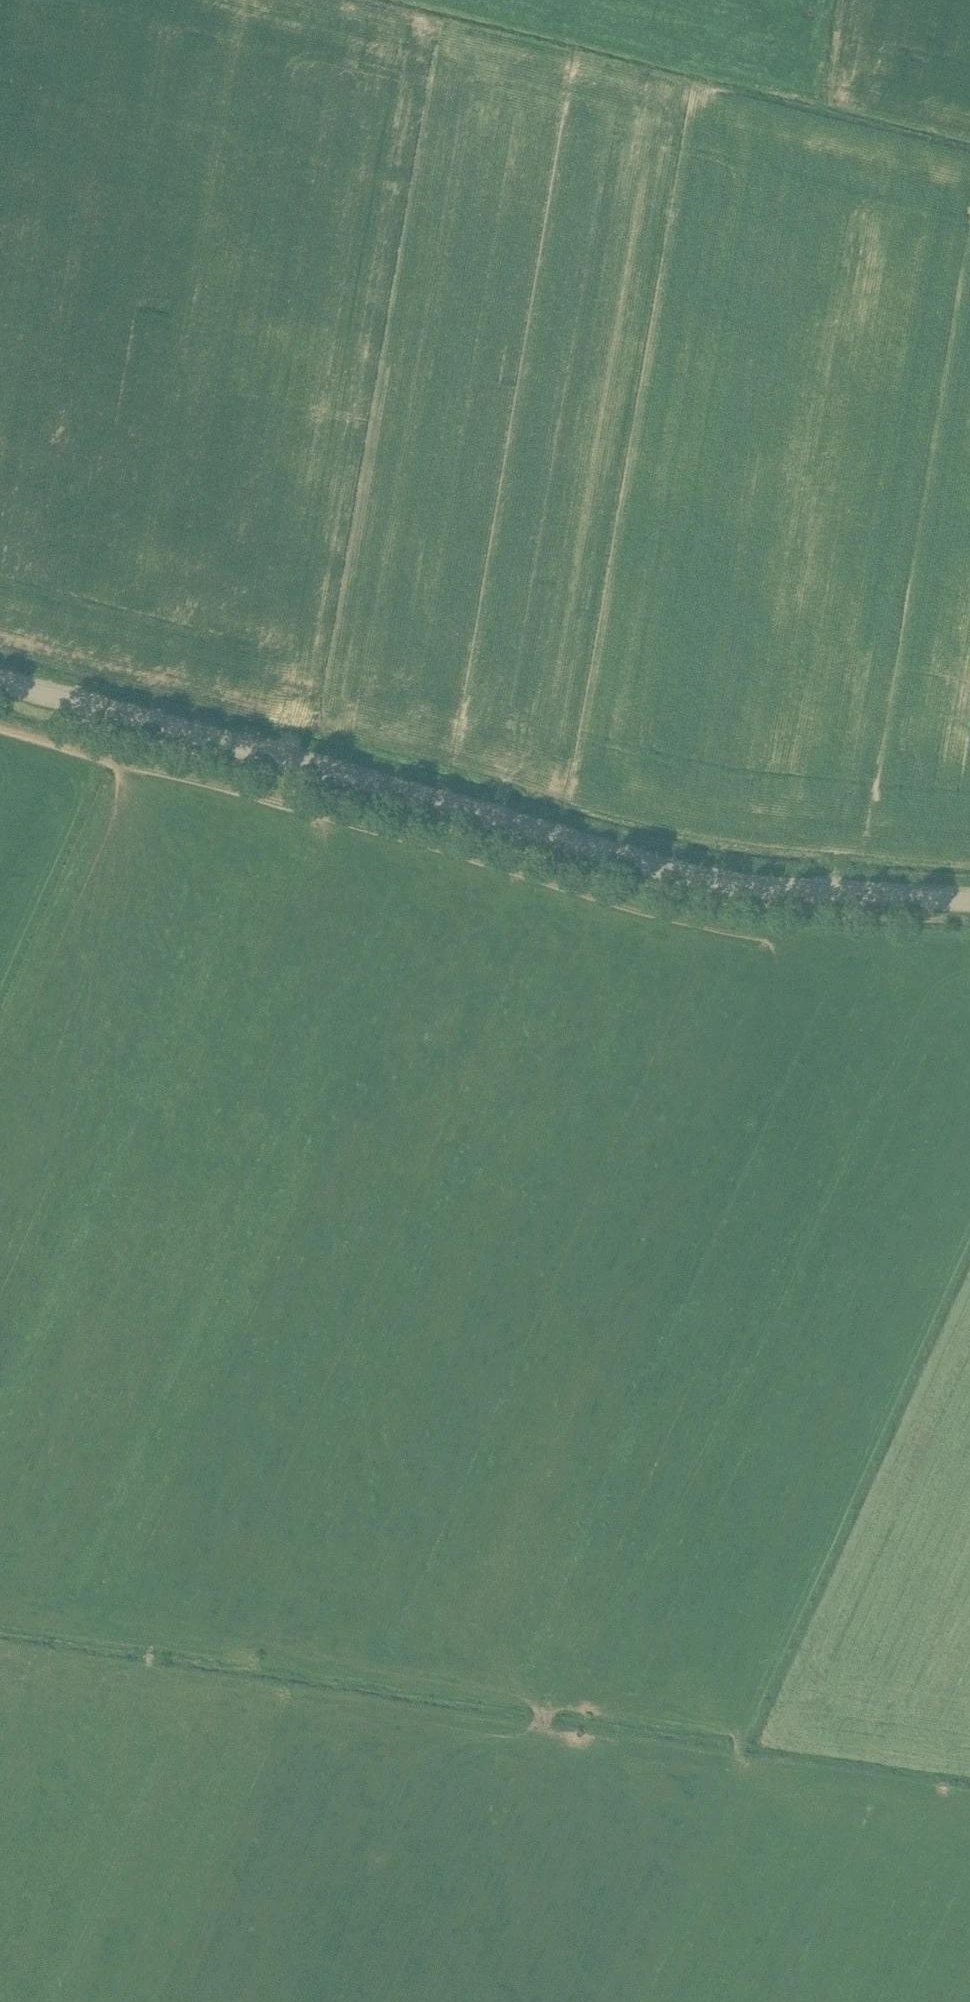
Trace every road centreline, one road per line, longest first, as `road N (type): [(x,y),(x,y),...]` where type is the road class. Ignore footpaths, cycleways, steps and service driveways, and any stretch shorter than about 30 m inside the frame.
road 1 (unclassified): [(969,911),(754,900),(0,692)]

